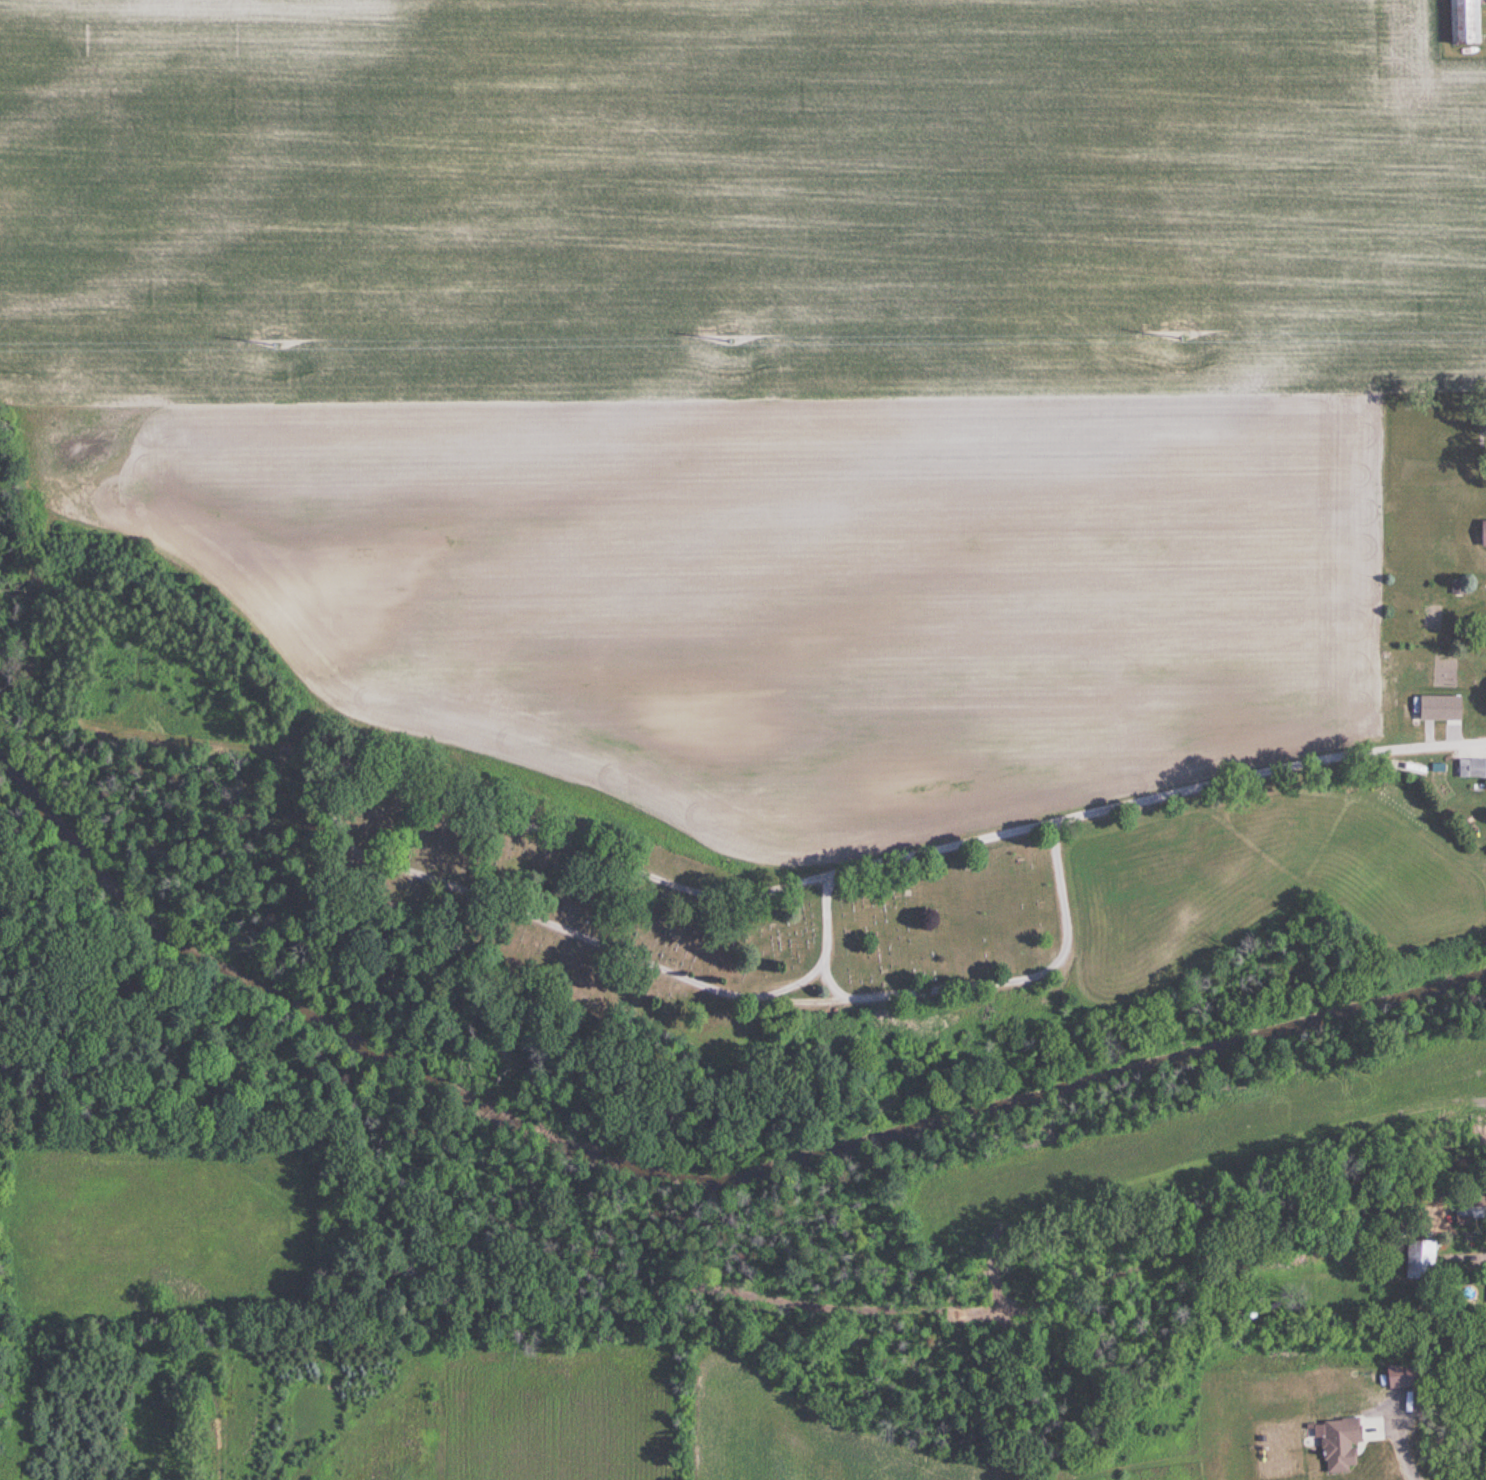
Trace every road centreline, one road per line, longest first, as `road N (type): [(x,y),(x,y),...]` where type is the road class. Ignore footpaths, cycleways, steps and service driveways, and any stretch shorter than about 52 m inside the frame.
road 1 (residential): [(1485,742),(1320,758),(1050,826)]

